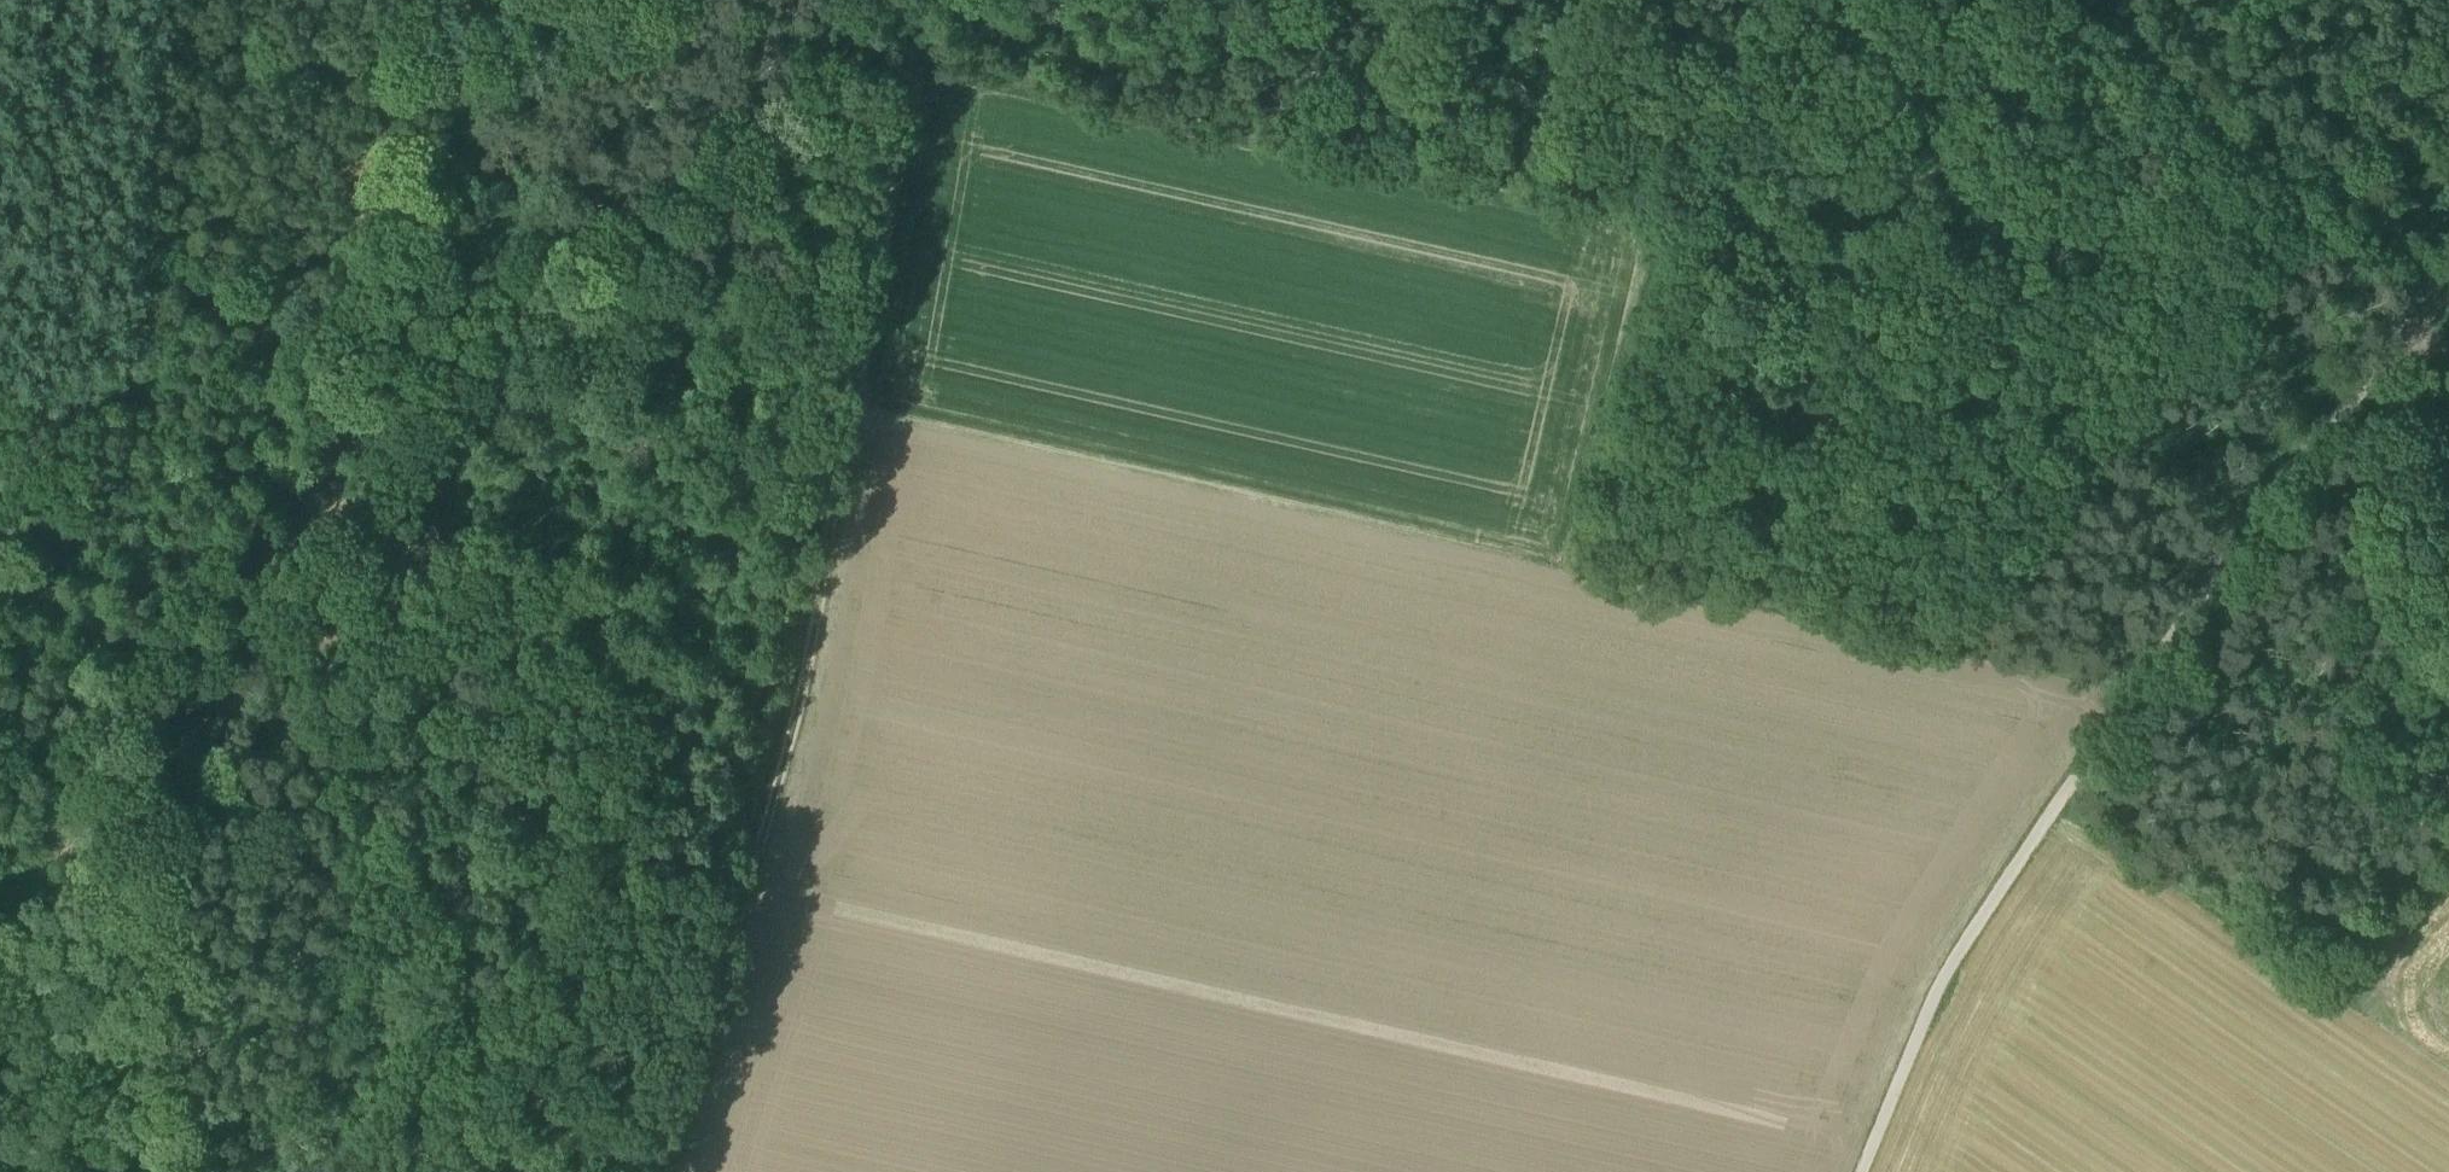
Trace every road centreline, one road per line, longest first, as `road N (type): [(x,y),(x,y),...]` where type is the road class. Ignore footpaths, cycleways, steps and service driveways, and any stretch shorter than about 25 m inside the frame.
road 1 (track): [(656,1171),(790,747),(922,0)]
road 2 (track): [(2448,293),(2299,467),(1941,979),(1861,1171)]

